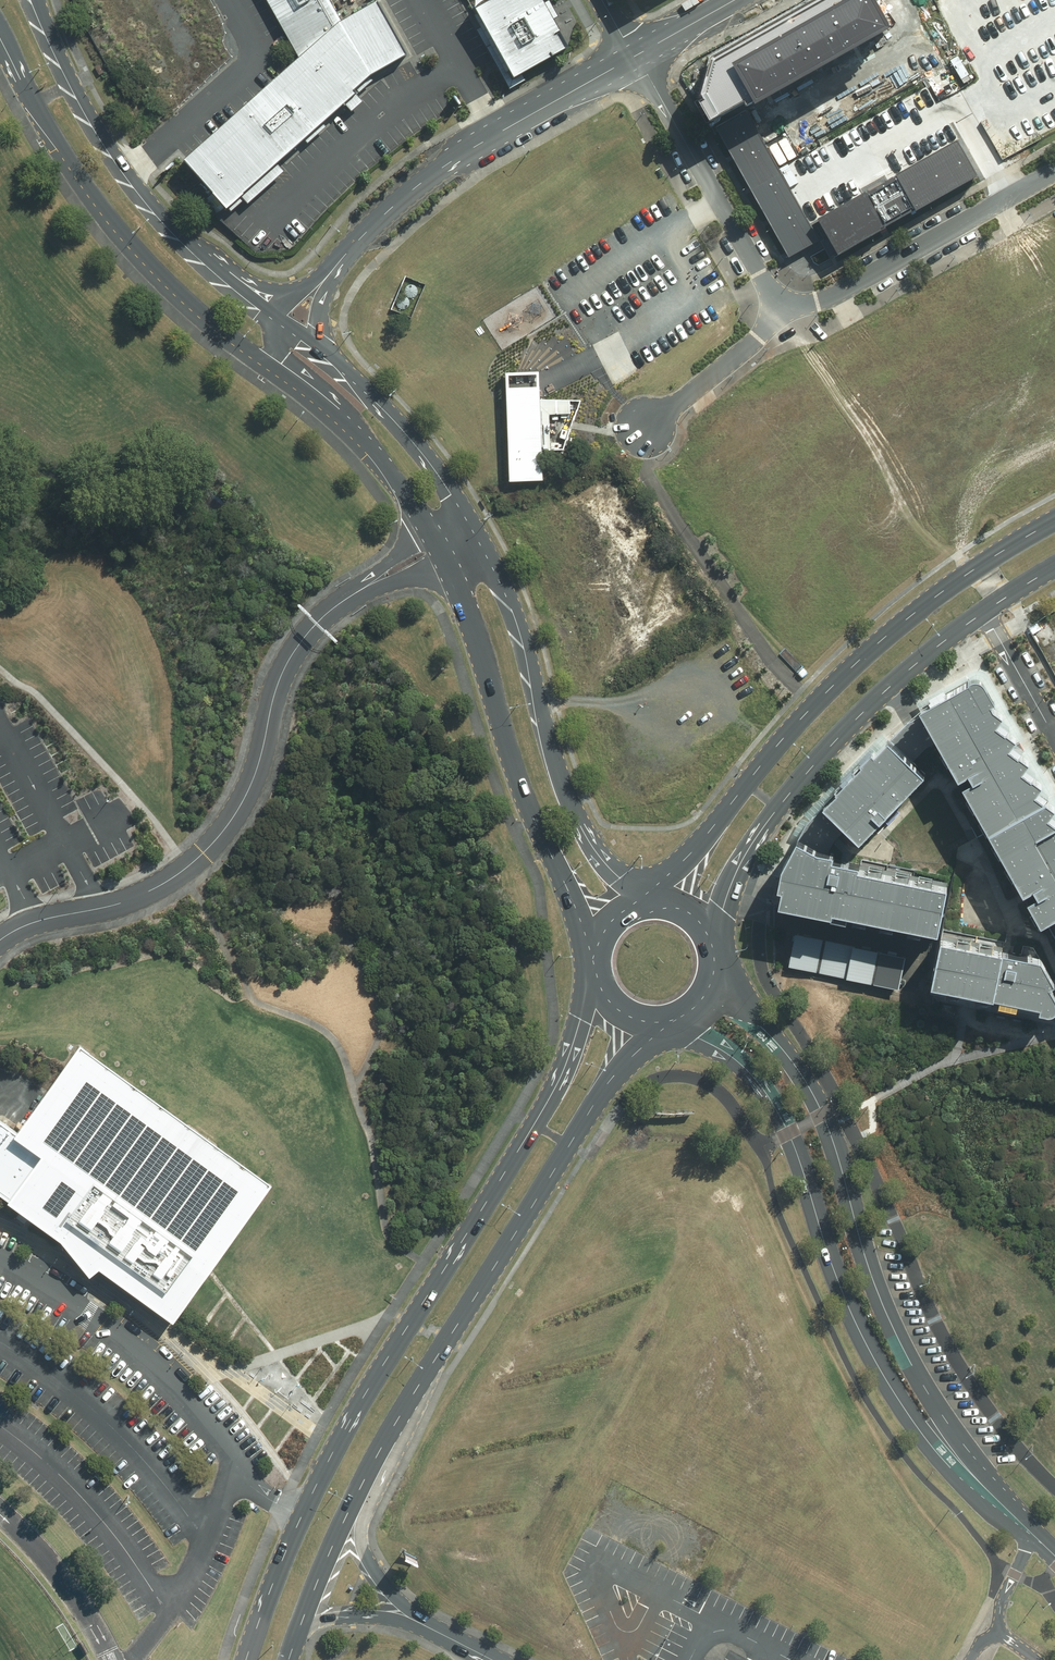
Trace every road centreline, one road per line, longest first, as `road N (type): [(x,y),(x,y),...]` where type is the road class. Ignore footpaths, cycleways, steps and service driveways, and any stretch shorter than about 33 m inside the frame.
road 1 (secondary): [(247,1659),(319,1477),(548,1100),(597,983)]
road 2 (secondary): [(659,1019),(611,1081),(388,1438),(316,1586),(290,1659)]
road 3 (secondary): [(311,346),(396,422),(464,517),(519,627),(570,805),(631,899)]
road 4 (tertiary): [(713,977),(806,1083),(835,1147),(893,1329),(954,1432),(1031,1534)]
road 5 (tertiary): [(1031,1534),(962,1479),(903,1408),(849,1308),(780,1114),(752,1075),(672,1016)]
road 6 (secondary): [(591,954),(514,771),(451,570),(392,474),(315,399)]
road 7 (secondary): [(650,894),(856,663),(969,573),(1054,521)]
road 8 (secondary): [(315,399),(190,306),(115,229),(55,143),(0,35)]
road 9 (secondary): [(983,612),(835,733),(753,831),(705,921)]
road 10 (secondary): [(39,0),(84,106),(148,202),(200,256),(281,318)]
road 11 (unclassified): [(636,56),(492,125),(425,169),(349,248)]
road 12 (unclassified): [(777,302),(806,303),(842,291),(1054,171)]
road 13 (unclassified): [(636,56),(777,302)]
road 14 (unclassified): [(645,426),(745,351),(777,302)]
road 15 (residential): [(983,612),(1054,734)]

